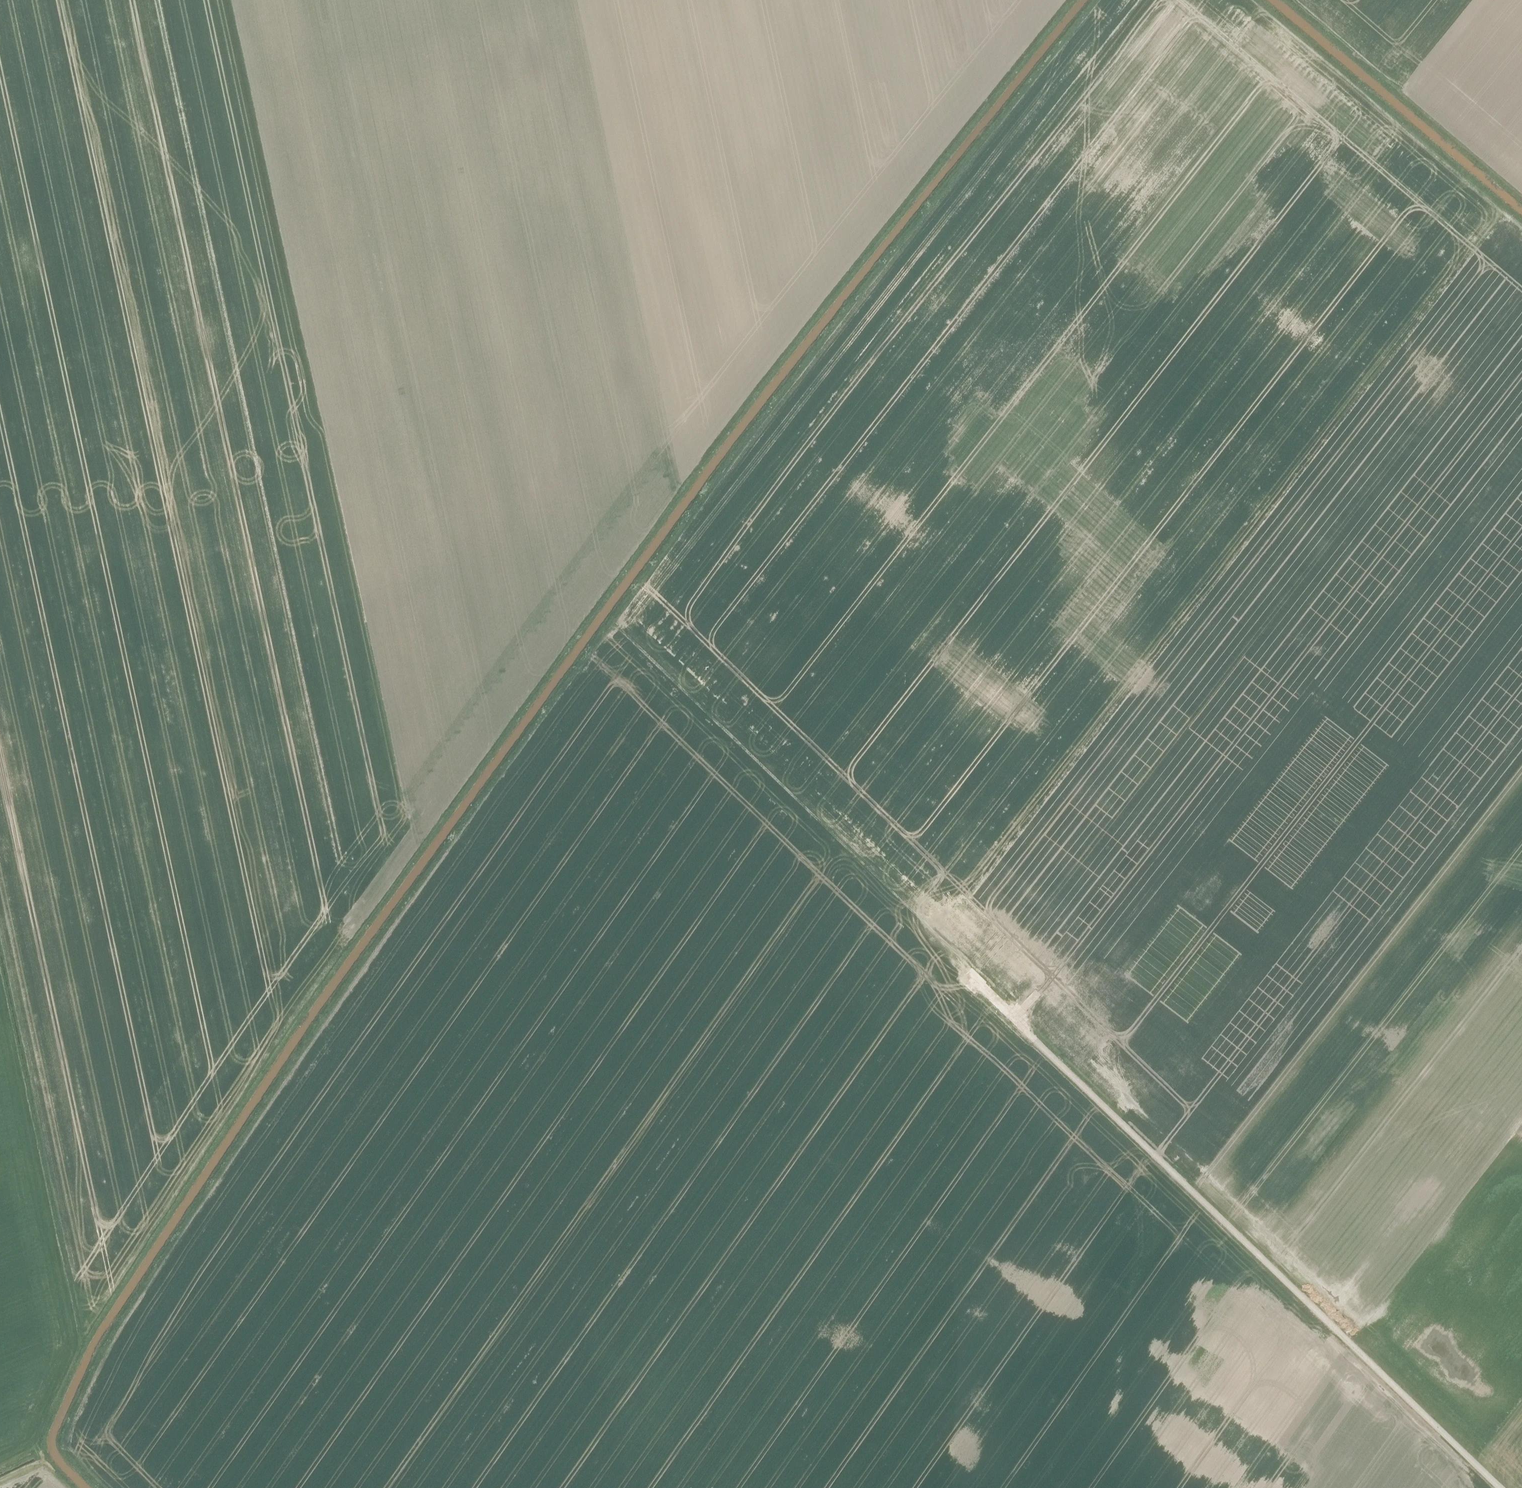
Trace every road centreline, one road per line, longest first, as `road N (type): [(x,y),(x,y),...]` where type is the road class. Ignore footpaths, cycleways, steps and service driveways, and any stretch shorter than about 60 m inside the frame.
road 1 (unclassified): [(1501,1487),(969,976)]

